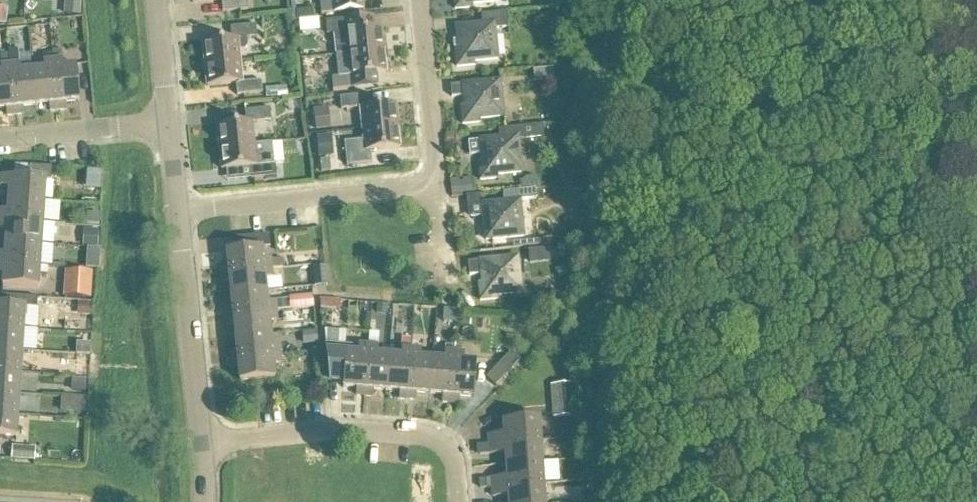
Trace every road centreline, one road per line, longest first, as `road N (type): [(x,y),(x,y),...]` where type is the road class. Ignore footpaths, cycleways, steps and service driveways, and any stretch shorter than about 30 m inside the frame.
road 1 (unclassified): [(177,212),(437,185),(419,0)]
road 2 (unclassified): [(457,501),(453,459),(428,436),(330,431),(201,446)]
road 3 (residential): [(177,212),(201,446)]
road 4 (residential): [(0,142),(168,127)]
road 5 (residential): [(154,0),(168,127)]

